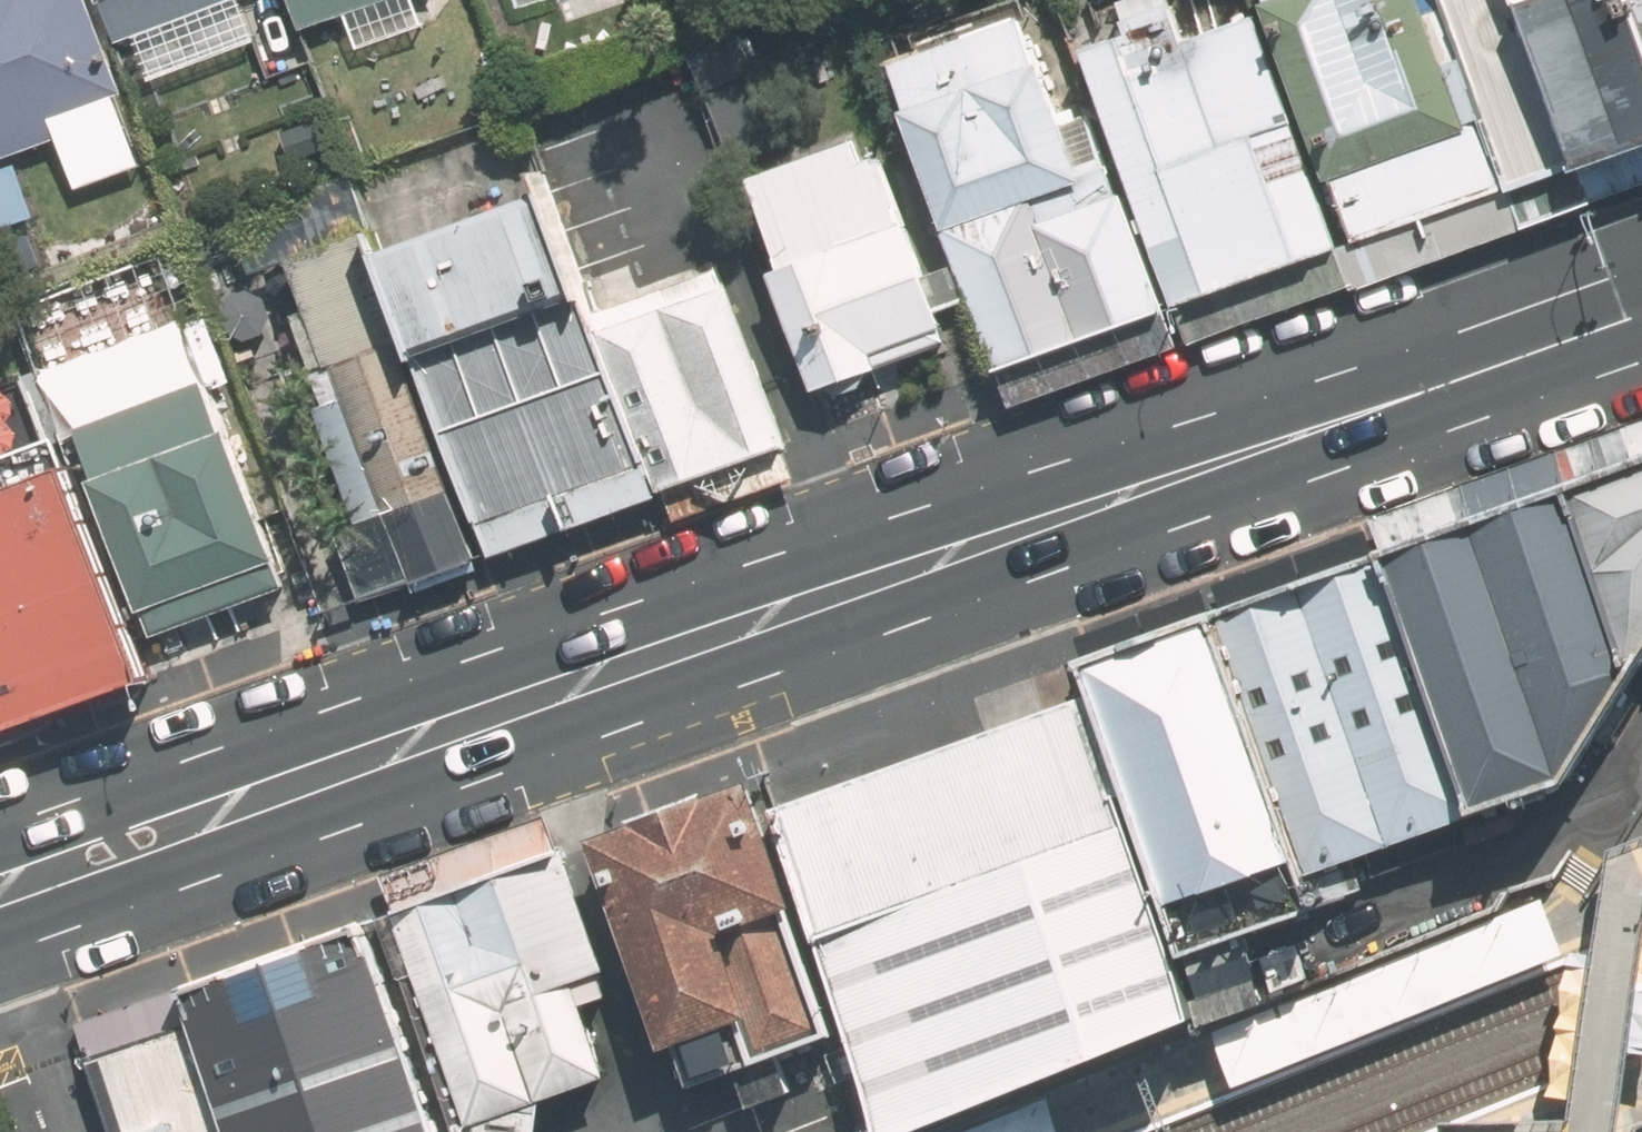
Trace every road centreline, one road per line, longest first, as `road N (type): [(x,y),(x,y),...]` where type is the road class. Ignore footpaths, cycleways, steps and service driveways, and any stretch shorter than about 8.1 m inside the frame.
road 1 (secondary): [(1641,313),(0,890)]

